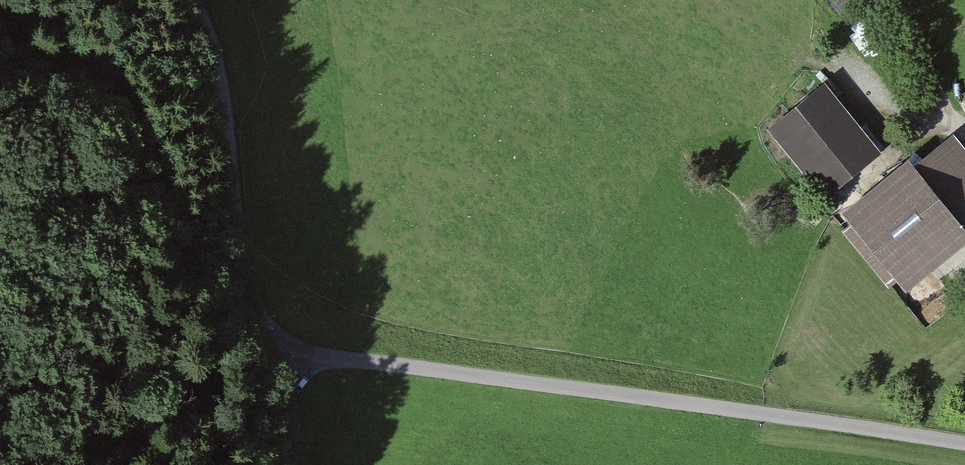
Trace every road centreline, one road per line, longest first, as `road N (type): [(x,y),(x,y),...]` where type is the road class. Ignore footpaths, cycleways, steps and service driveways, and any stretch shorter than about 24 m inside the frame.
road 1 (residential): [(964,443),(373,362),(266,355),(127,87),(82,39),(0,7)]
road 2 (track): [(193,0),(224,111),(266,355),(273,464)]
road 3 (track): [(886,0),(941,109),(964,133)]

